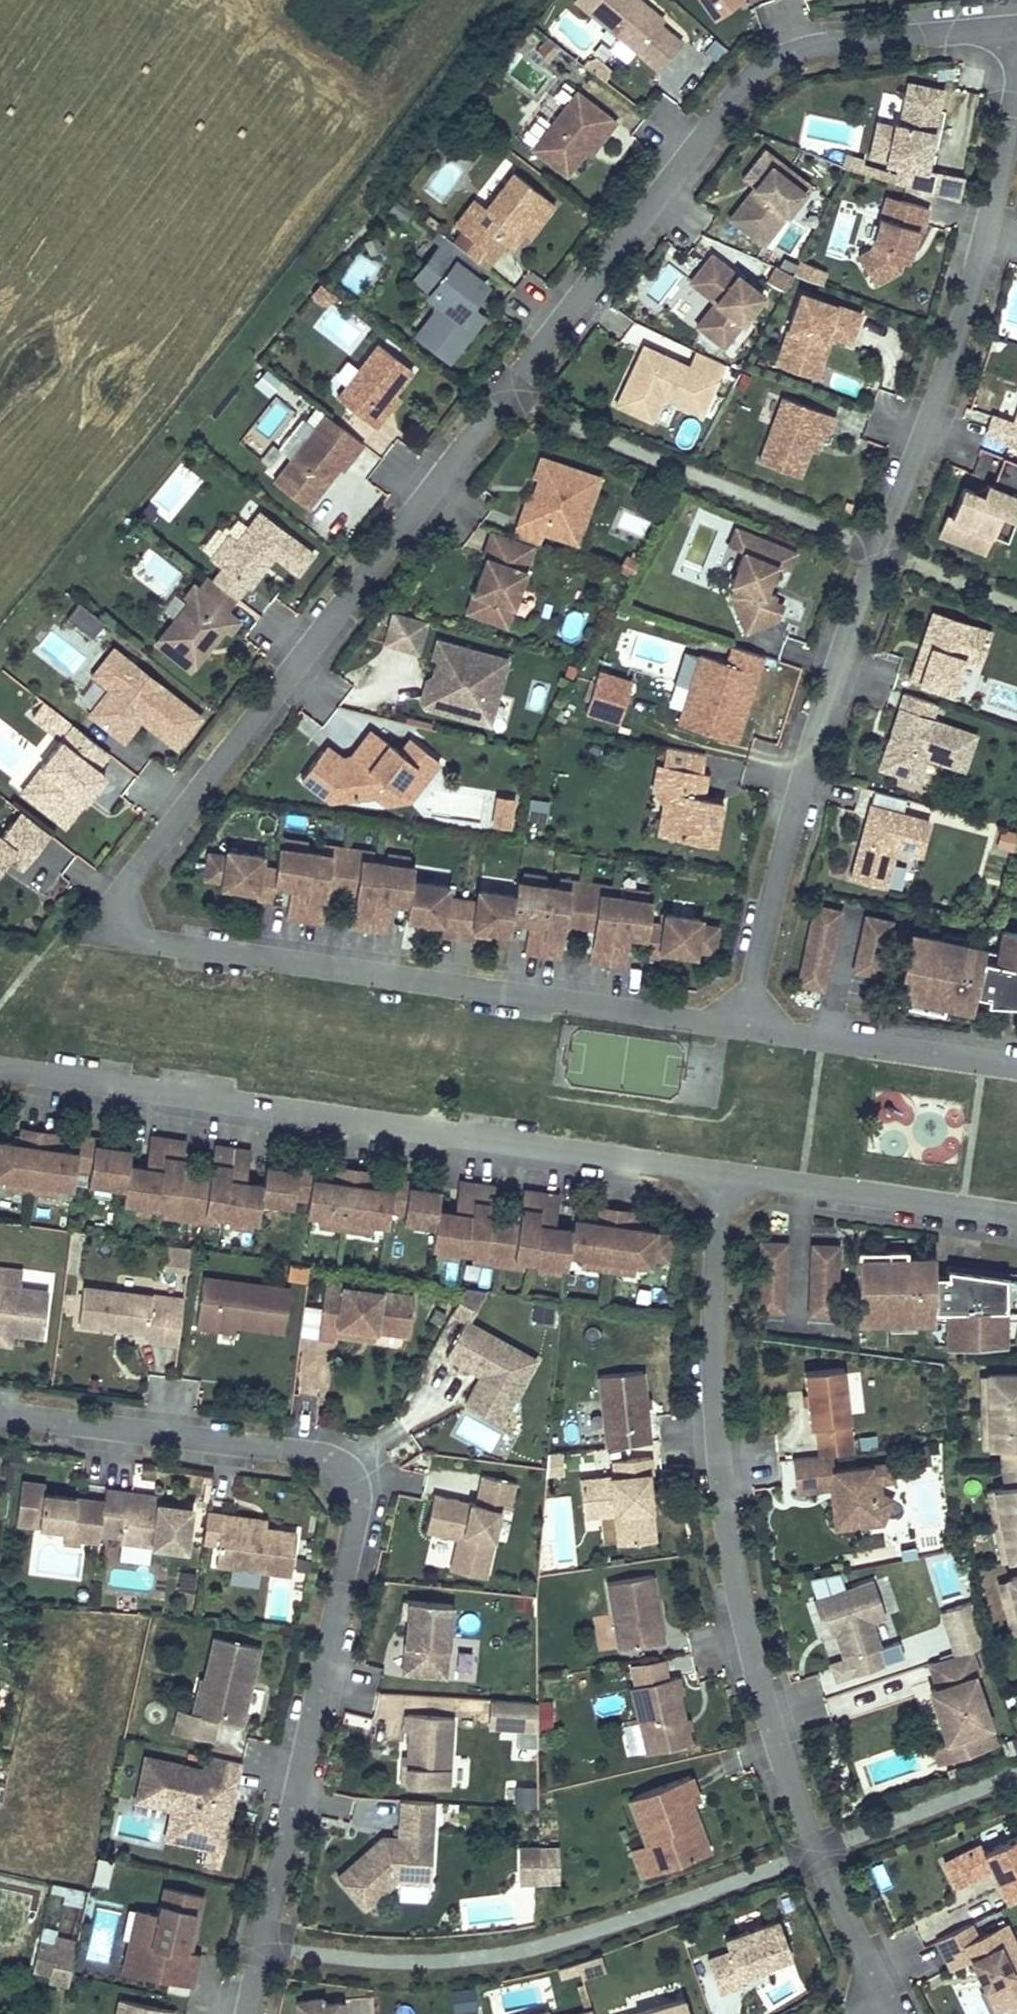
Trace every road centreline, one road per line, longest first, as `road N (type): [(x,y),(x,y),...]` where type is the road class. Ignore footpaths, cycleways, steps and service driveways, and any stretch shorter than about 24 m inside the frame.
road 1 (residential): [(1016,29),(802,48),(747,82),(91,934)]
road 2 (residential): [(745,1031),(807,762),(978,277),(1016,96)]
road 3 (residential): [(244,2013),(362,1501),(326,1452),(0,1412)]
road 4 (residential): [(718,1175),(707,1318),(721,1482),(747,1632),(816,1854),(889,1997)]
road 5 (residential): [(718,1175),(0,1070)]
road 6 (residential): [(745,1031),(91,934)]
road 7 (residential): [(1016,1218),(718,1175)]
road 8 (residential): [(1016,1069),(745,1031)]

